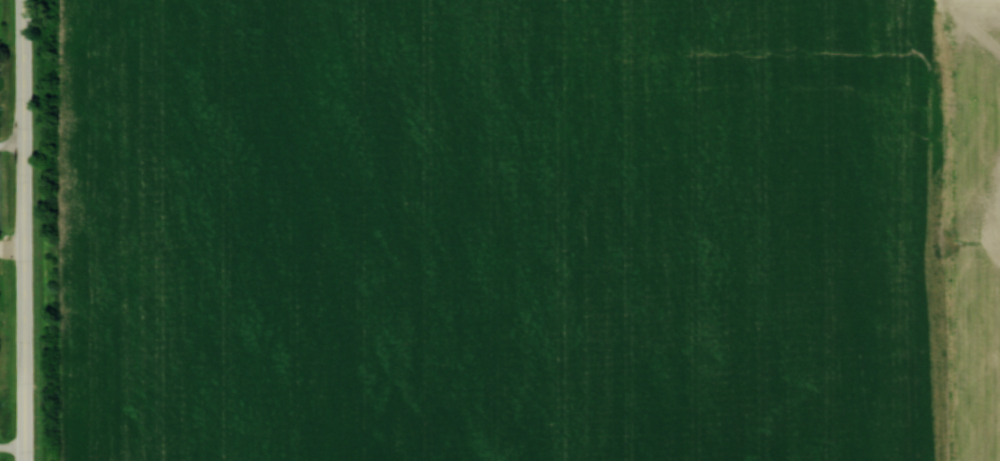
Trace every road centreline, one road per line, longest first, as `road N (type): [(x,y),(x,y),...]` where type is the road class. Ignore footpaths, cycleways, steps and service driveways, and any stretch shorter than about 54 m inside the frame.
road 1 (secondary): [(22,0),(25,460)]

